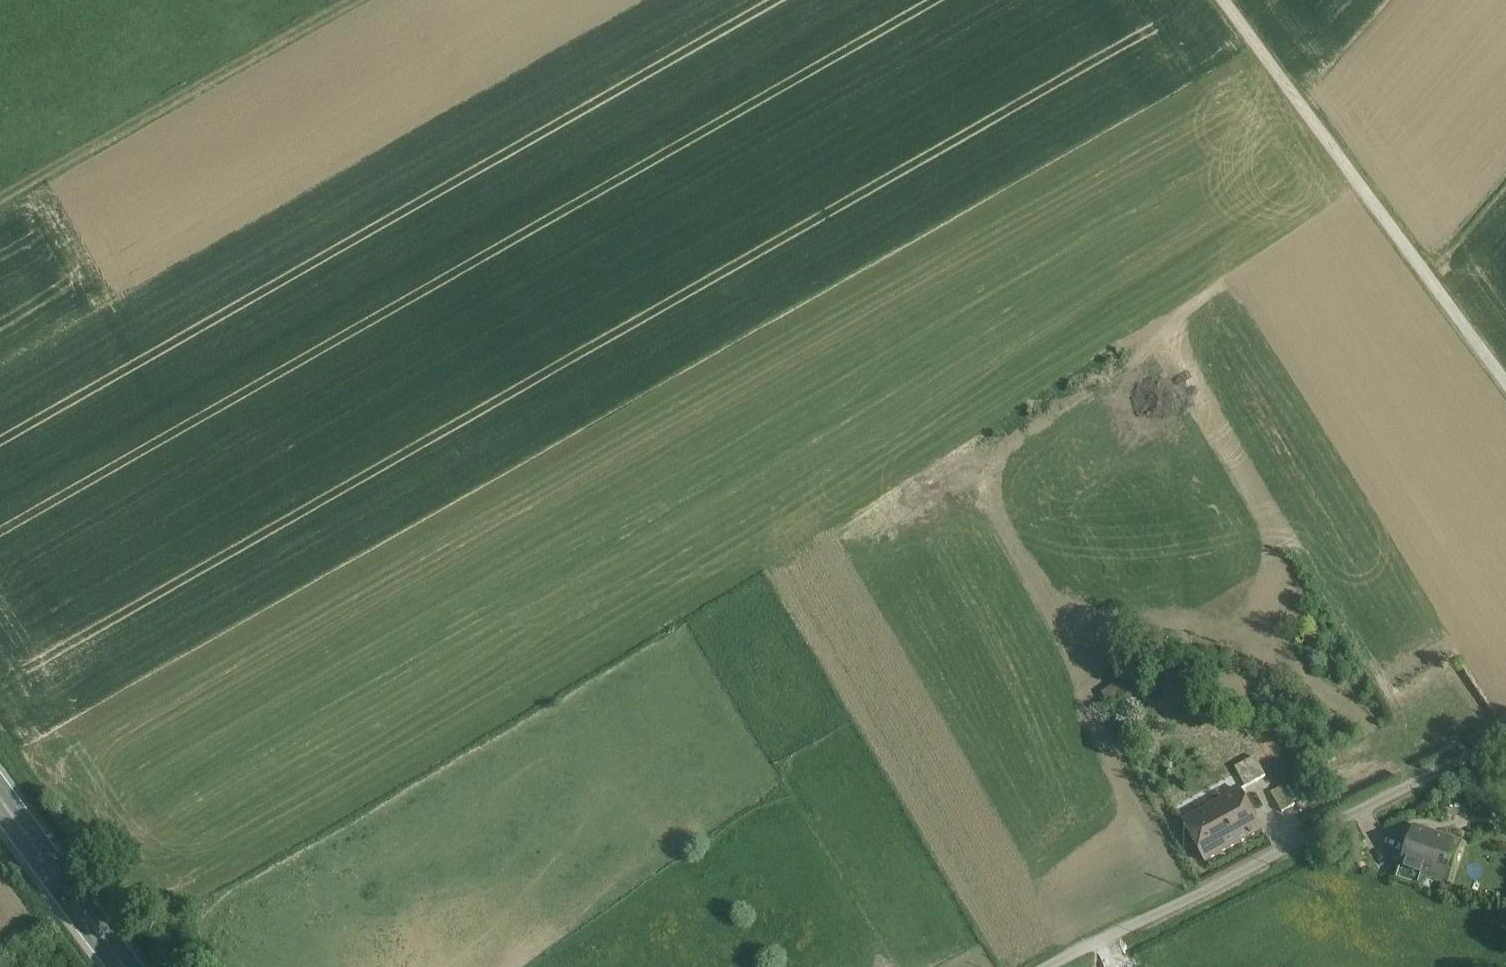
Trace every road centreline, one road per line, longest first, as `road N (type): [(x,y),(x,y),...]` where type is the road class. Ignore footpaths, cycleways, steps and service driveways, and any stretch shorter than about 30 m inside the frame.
road 1 (unclassified): [(1505,739),(1055,966)]
road 2 (unclassified): [(1505,390),(1221,0)]
road 3 (track): [(0,202),(356,0)]
road 4 (secondary): [(123,966),(0,790)]

